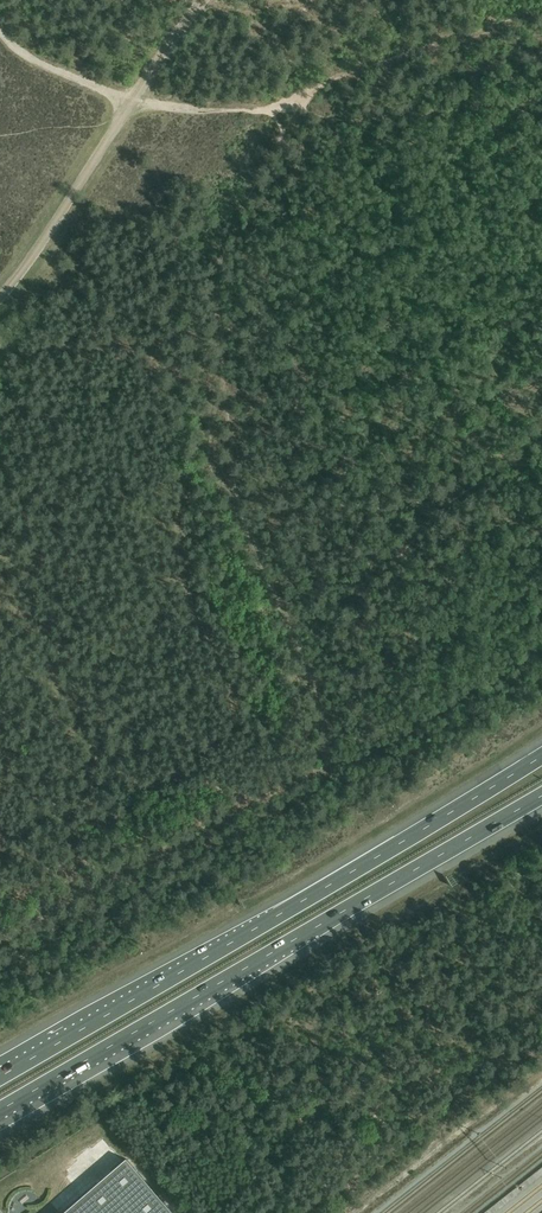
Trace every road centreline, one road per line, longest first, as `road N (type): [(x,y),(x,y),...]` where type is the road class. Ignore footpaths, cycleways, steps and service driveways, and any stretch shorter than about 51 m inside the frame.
road 1 (track): [(299,112),(244,204),(216,288),(236,492),(318,691),(328,759)]
road 2 (motorway): [(541,755),(0,1077)]
road 3 (motorway): [(0,1111),(541,796)]
road 4 (track): [(0,27),(45,64),(131,101),(299,112),(319,87),(342,76),(541,11)]
road 5 (track): [(0,295),(208,0)]

